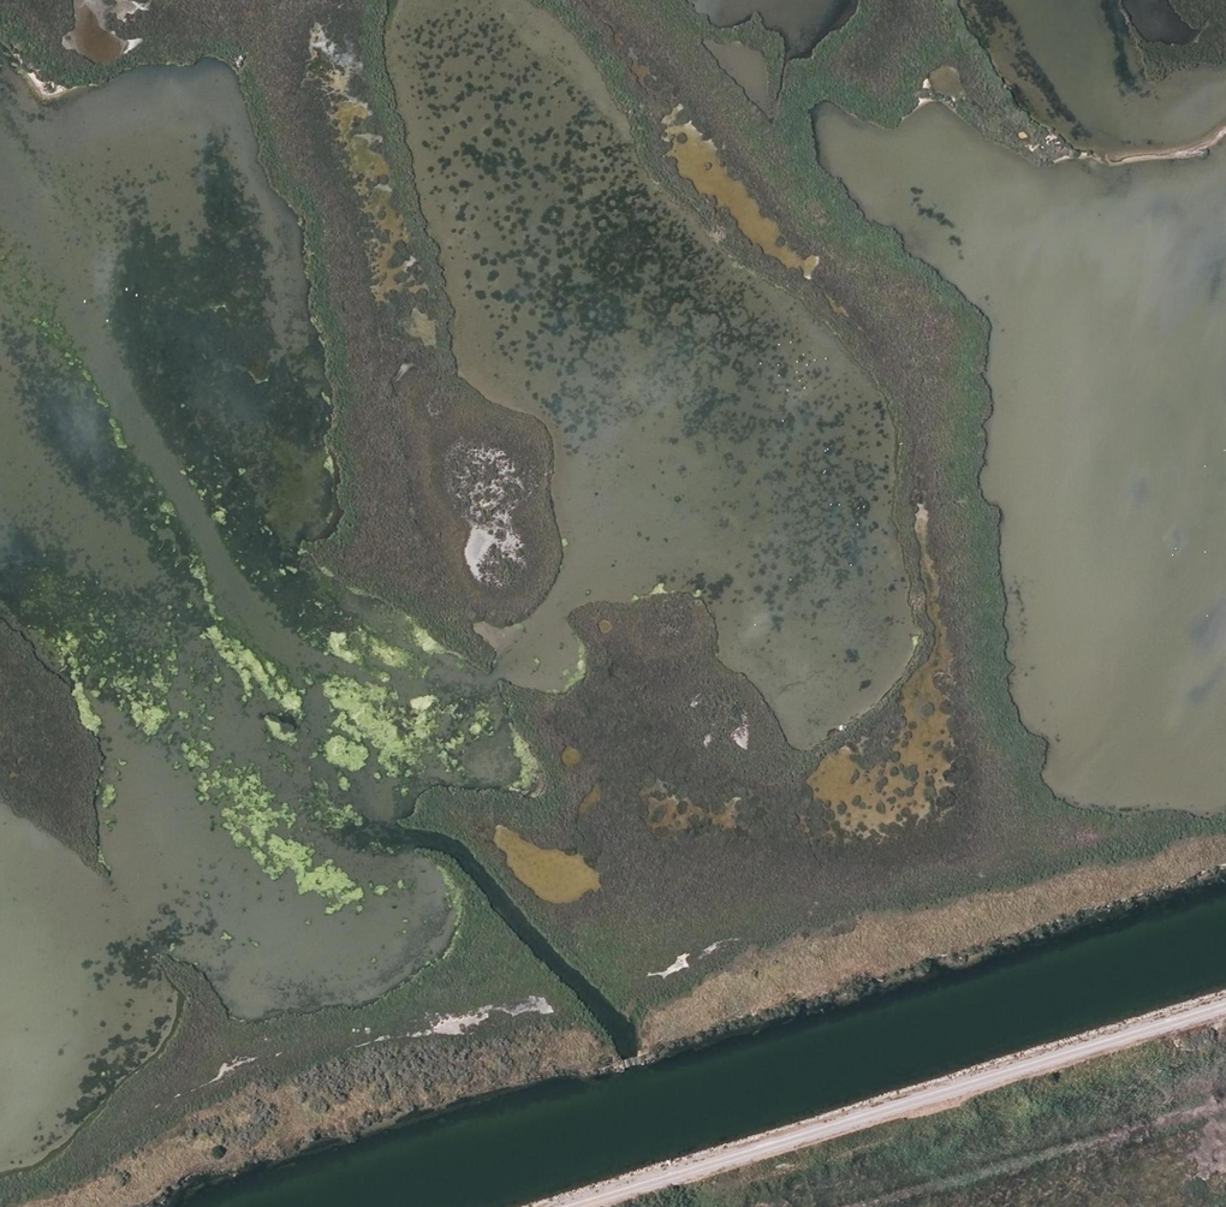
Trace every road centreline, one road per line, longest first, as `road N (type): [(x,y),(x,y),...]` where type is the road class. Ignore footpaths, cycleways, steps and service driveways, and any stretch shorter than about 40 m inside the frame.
road 1 (track): [(1225,1003),(561,1206)]

